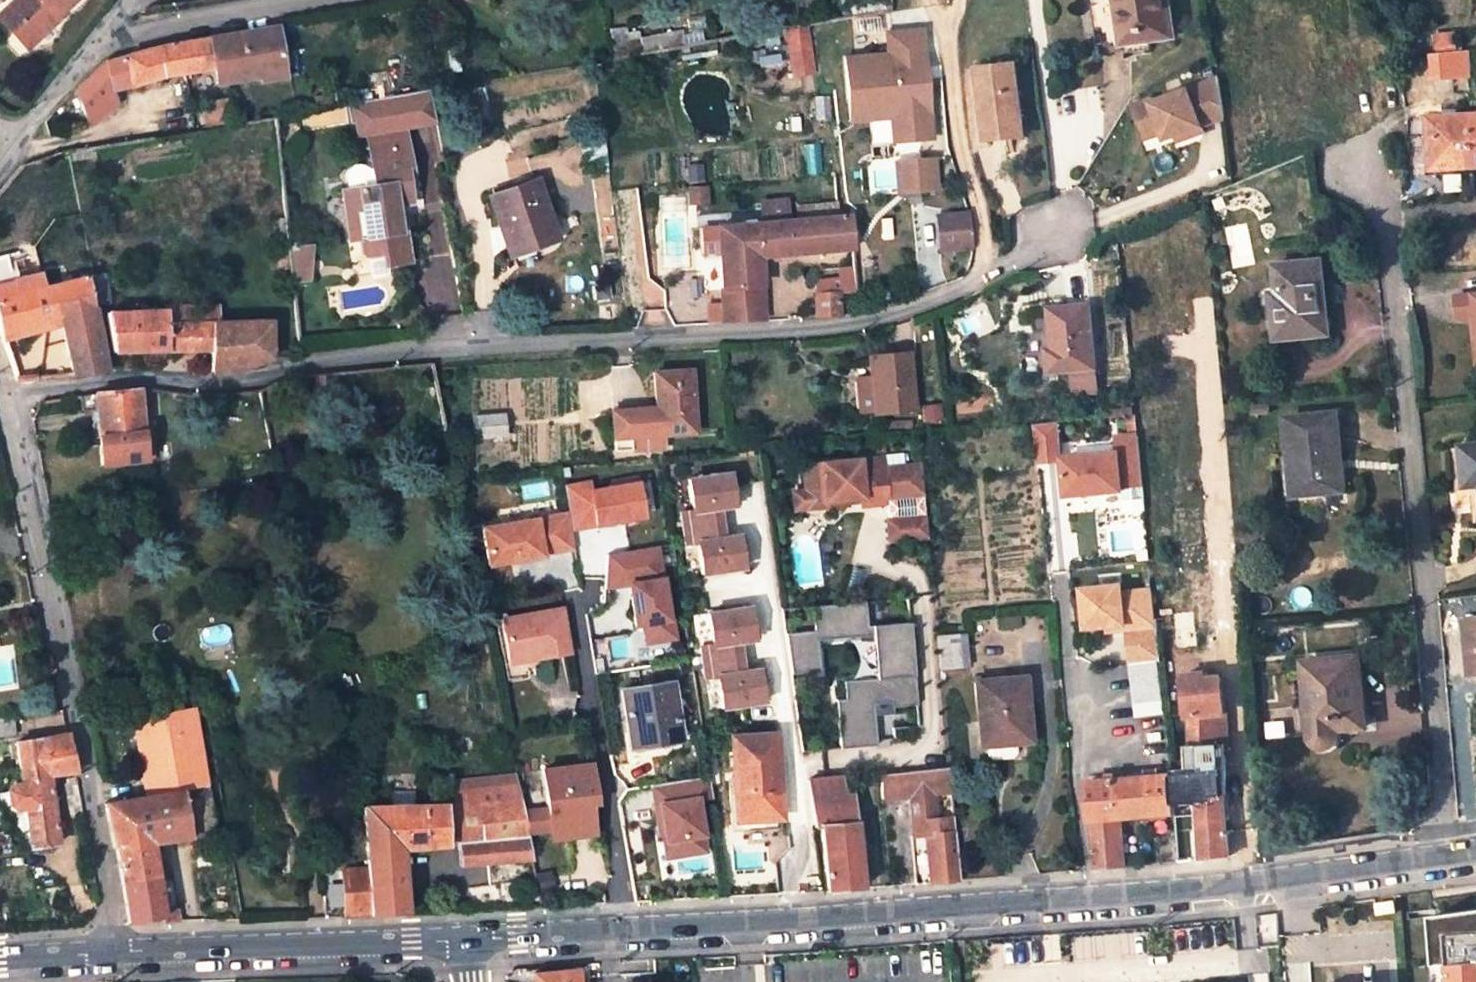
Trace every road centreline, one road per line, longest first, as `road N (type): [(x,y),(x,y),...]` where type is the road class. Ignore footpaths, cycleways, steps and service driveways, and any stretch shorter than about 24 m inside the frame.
road 1 (residential): [(1058,231),(909,315),(716,340),(274,371),(214,389),(45,388),(4,400)]
road 2 (tertiary): [(1475,856),(1267,889),(464,946)]
road 3 (residential): [(111,961),(78,711),(4,400)]
road 4 (tertiary): [(464,946),(111,961)]
road 5 (residential): [(318,0),(84,40)]
road 6 (residential): [(9,151),(84,40)]

